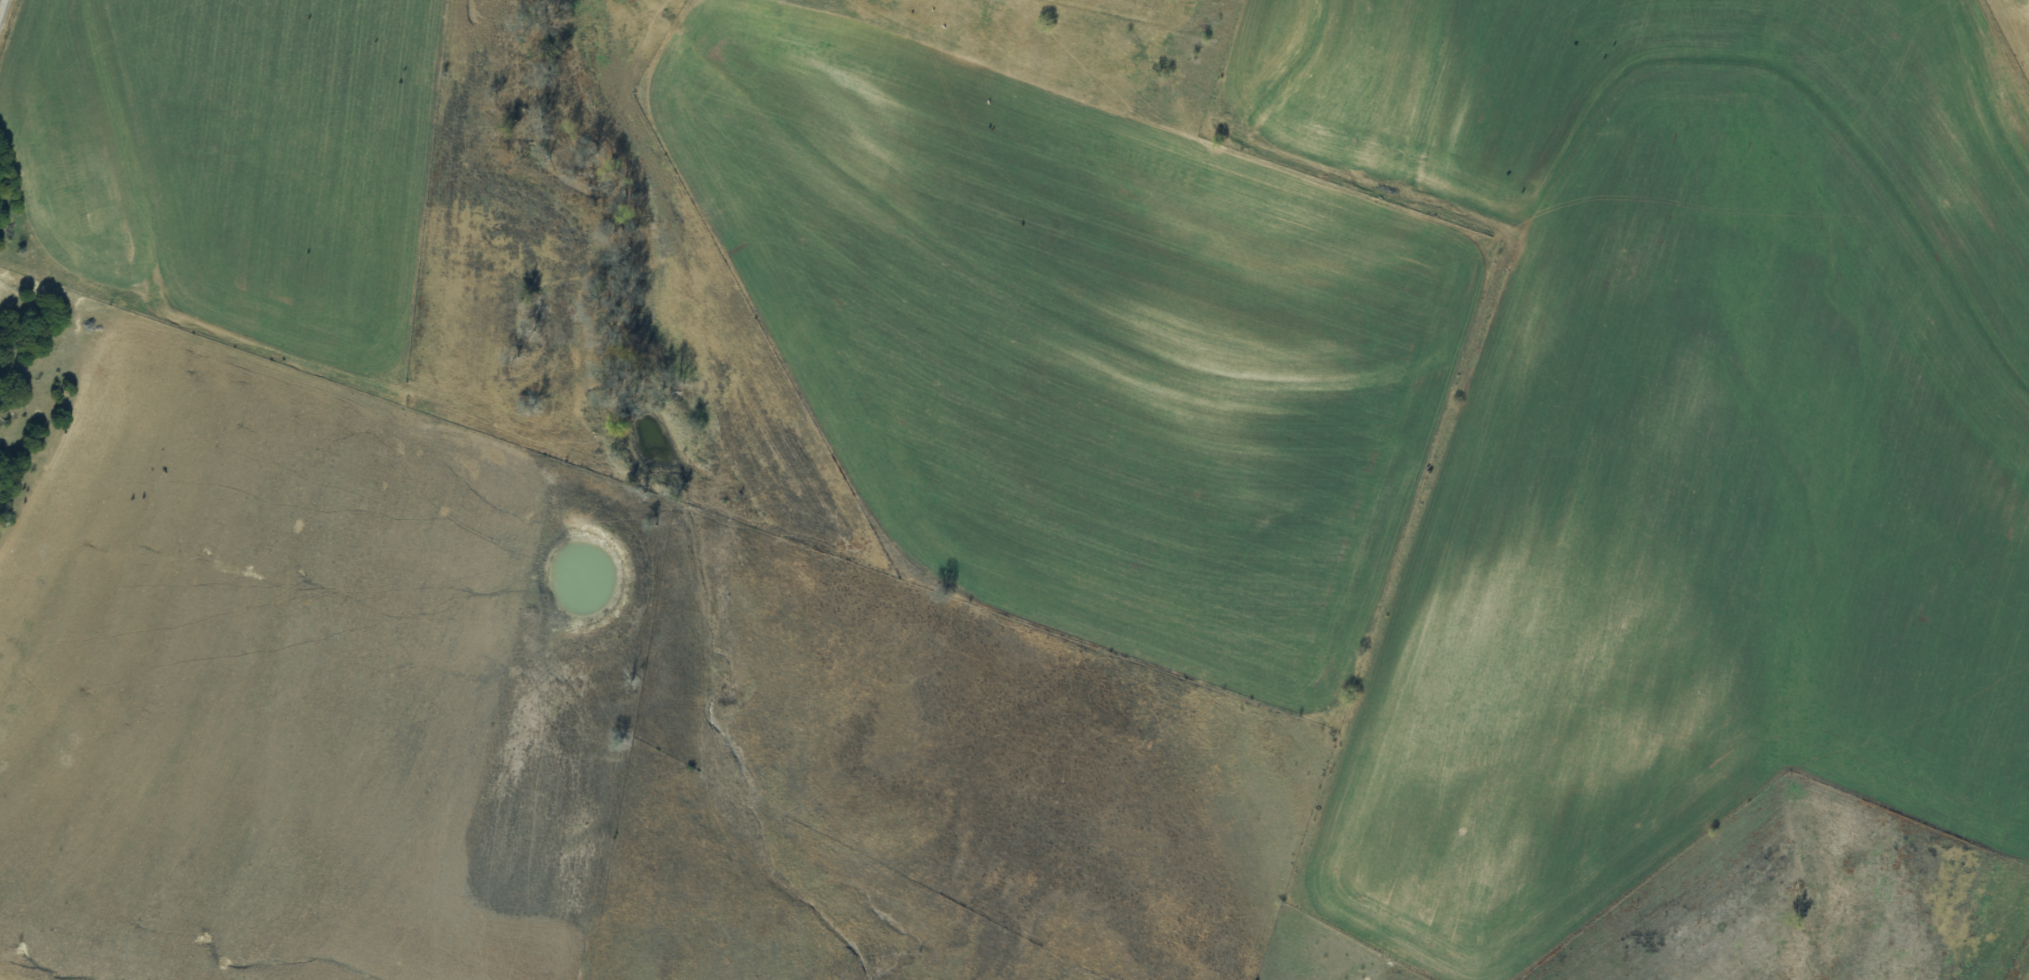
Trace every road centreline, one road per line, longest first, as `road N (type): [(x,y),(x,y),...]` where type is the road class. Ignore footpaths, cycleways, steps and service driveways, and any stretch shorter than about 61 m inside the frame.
road 1 (residential): [(0,591),(262,654)]

